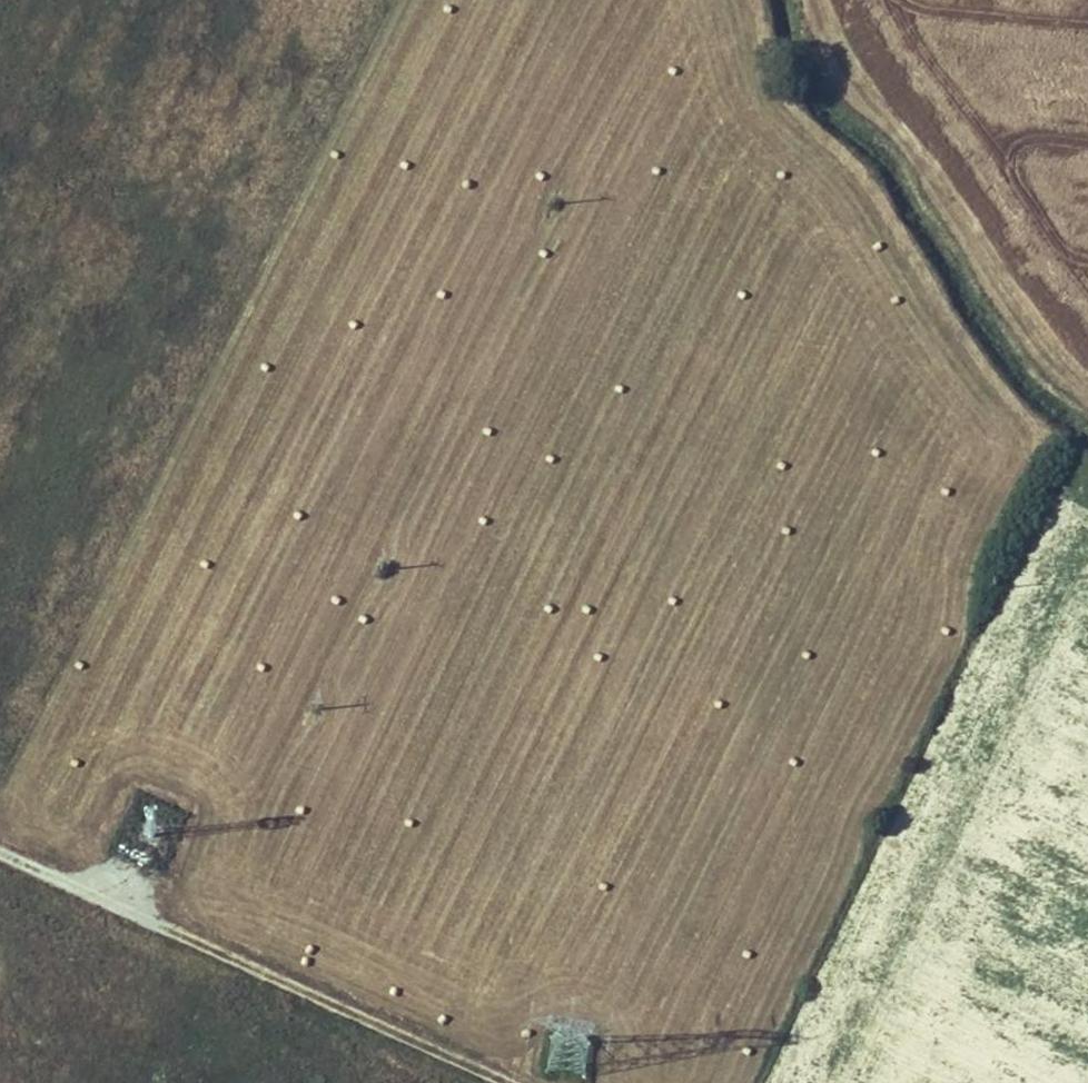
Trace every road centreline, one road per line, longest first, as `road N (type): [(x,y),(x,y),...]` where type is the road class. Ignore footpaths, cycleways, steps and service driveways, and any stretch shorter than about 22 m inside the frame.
road 1 (track): [(486,1082),(0,860)]

